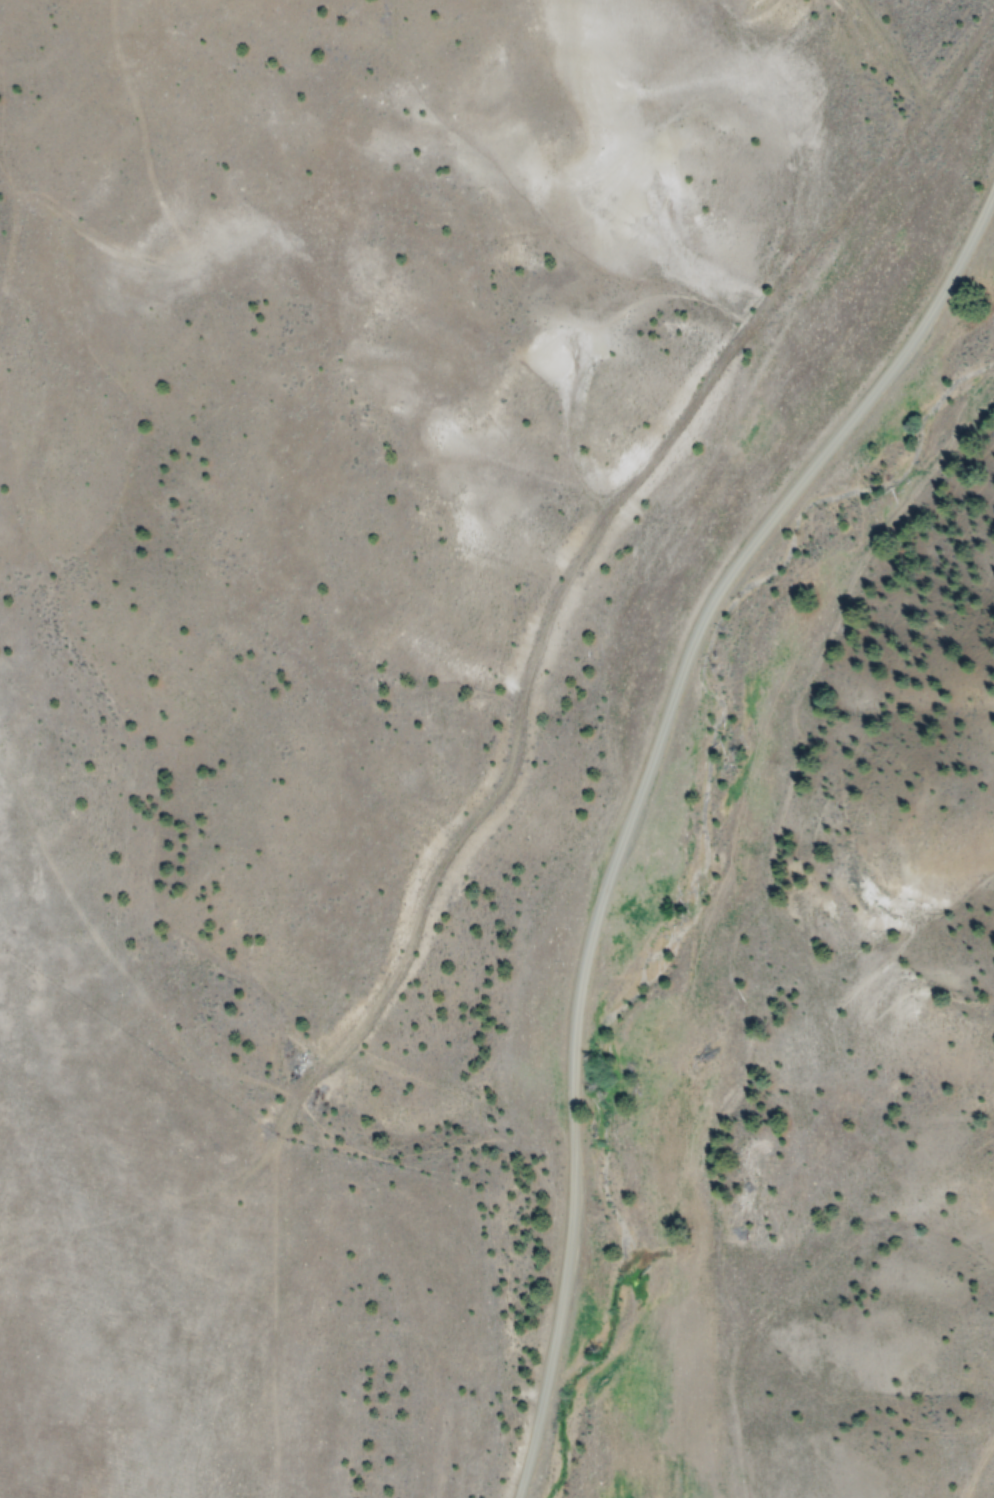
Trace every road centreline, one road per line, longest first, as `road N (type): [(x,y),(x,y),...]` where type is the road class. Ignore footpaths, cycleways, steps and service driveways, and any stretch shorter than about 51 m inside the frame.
road 1 (residential): [(516,1497),(569,1254),(576,1025),(588,944),(617,852),(700,628),(740,556),(917,335),(993,184)]

